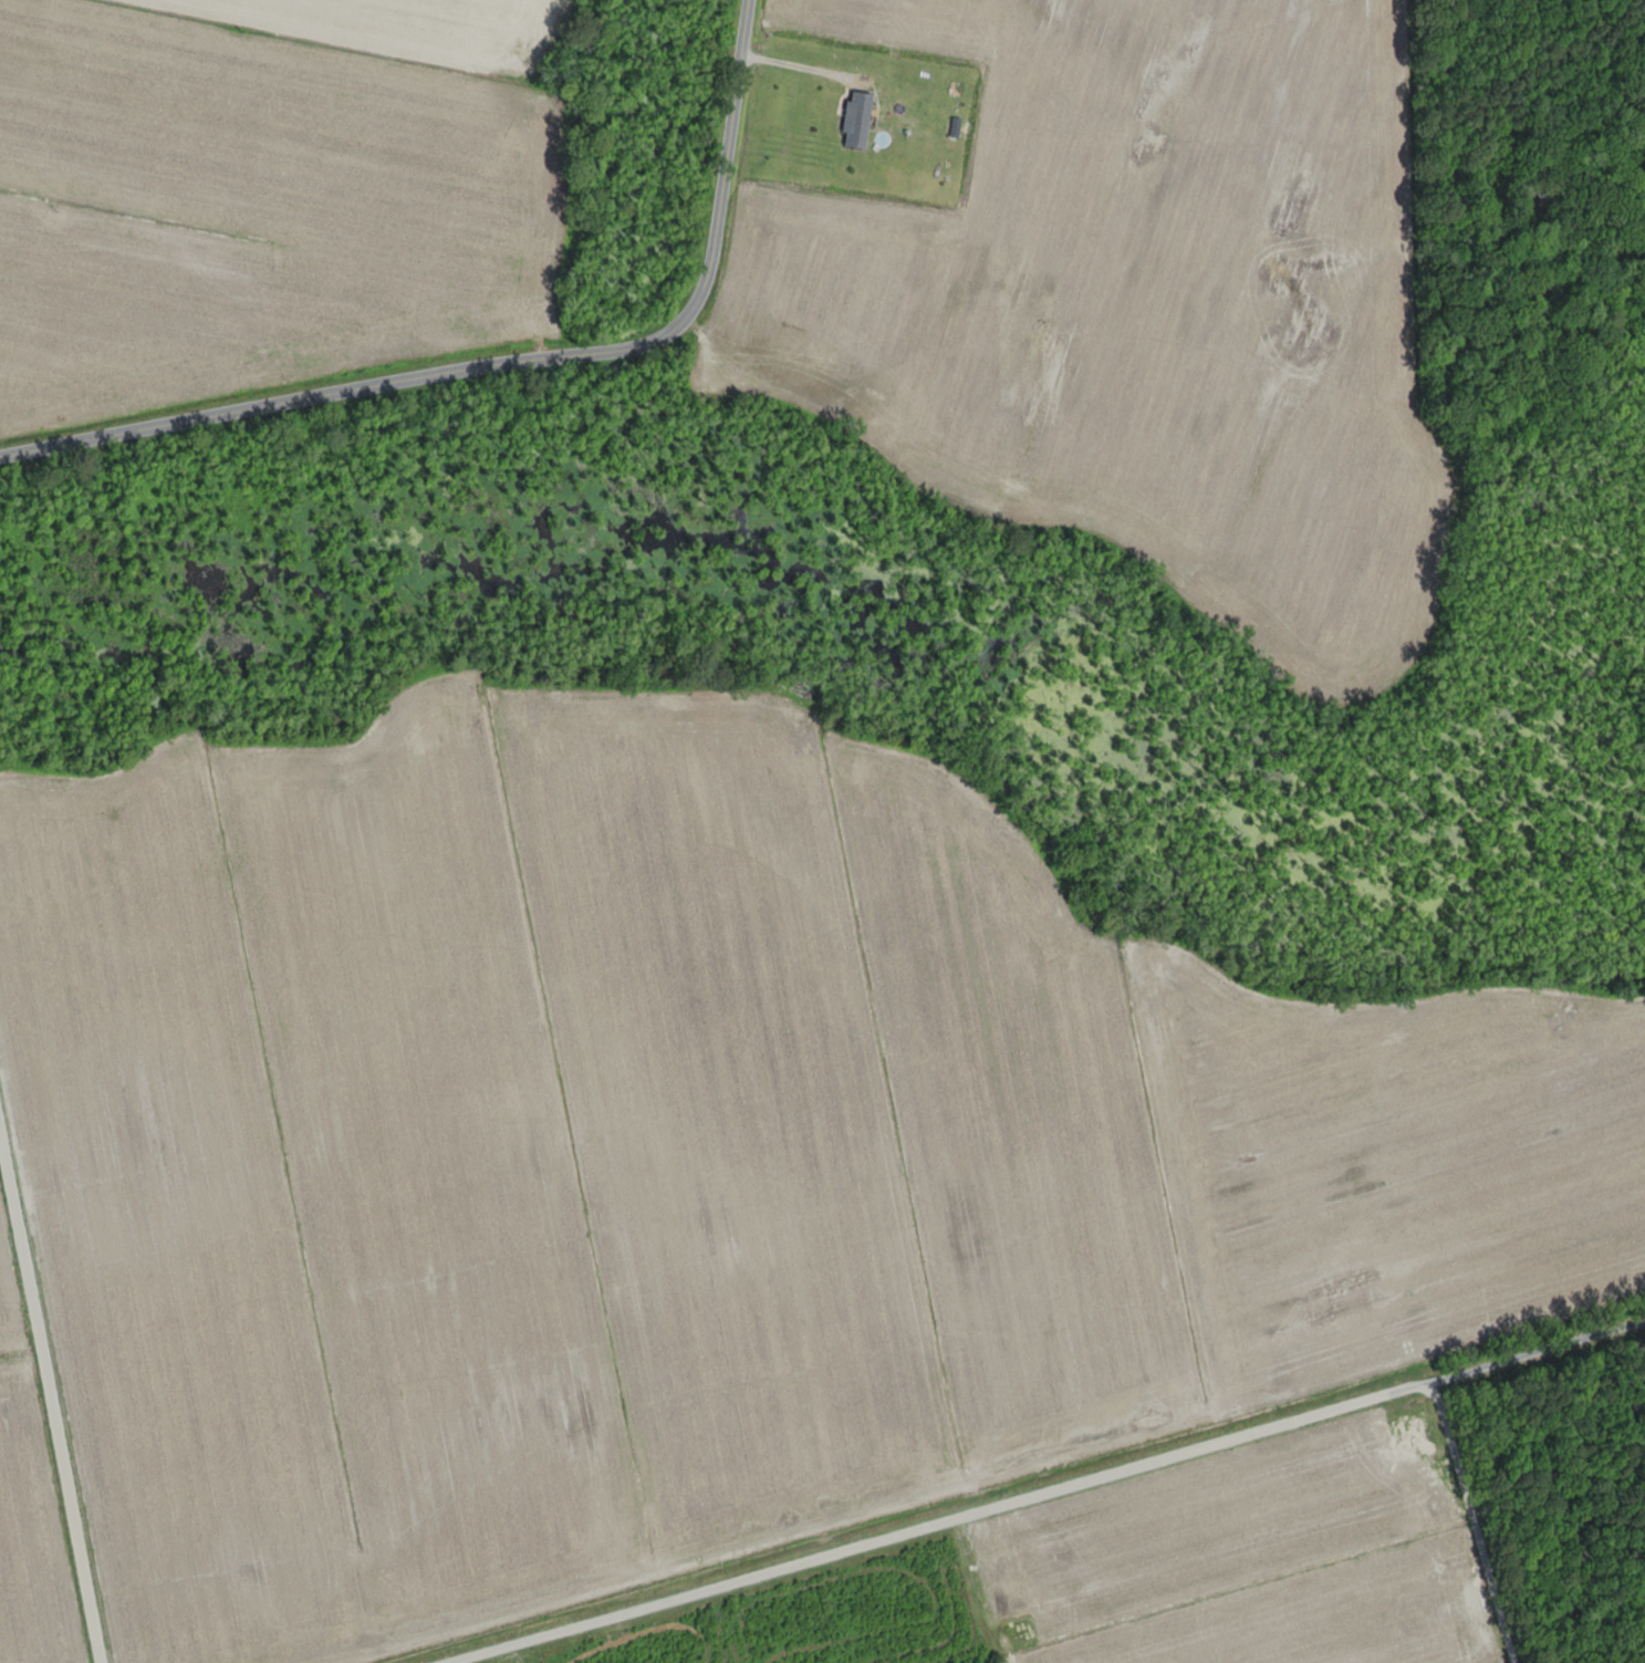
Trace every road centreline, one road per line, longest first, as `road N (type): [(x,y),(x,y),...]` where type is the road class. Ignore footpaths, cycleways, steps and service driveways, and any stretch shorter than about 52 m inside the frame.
road 1 (residential): [(0,464),(596,355),(644,339),(686,305),(706,240),(744,0)]
road 2 (residential): [(98,1662),(66,1547),(0,1204)]

